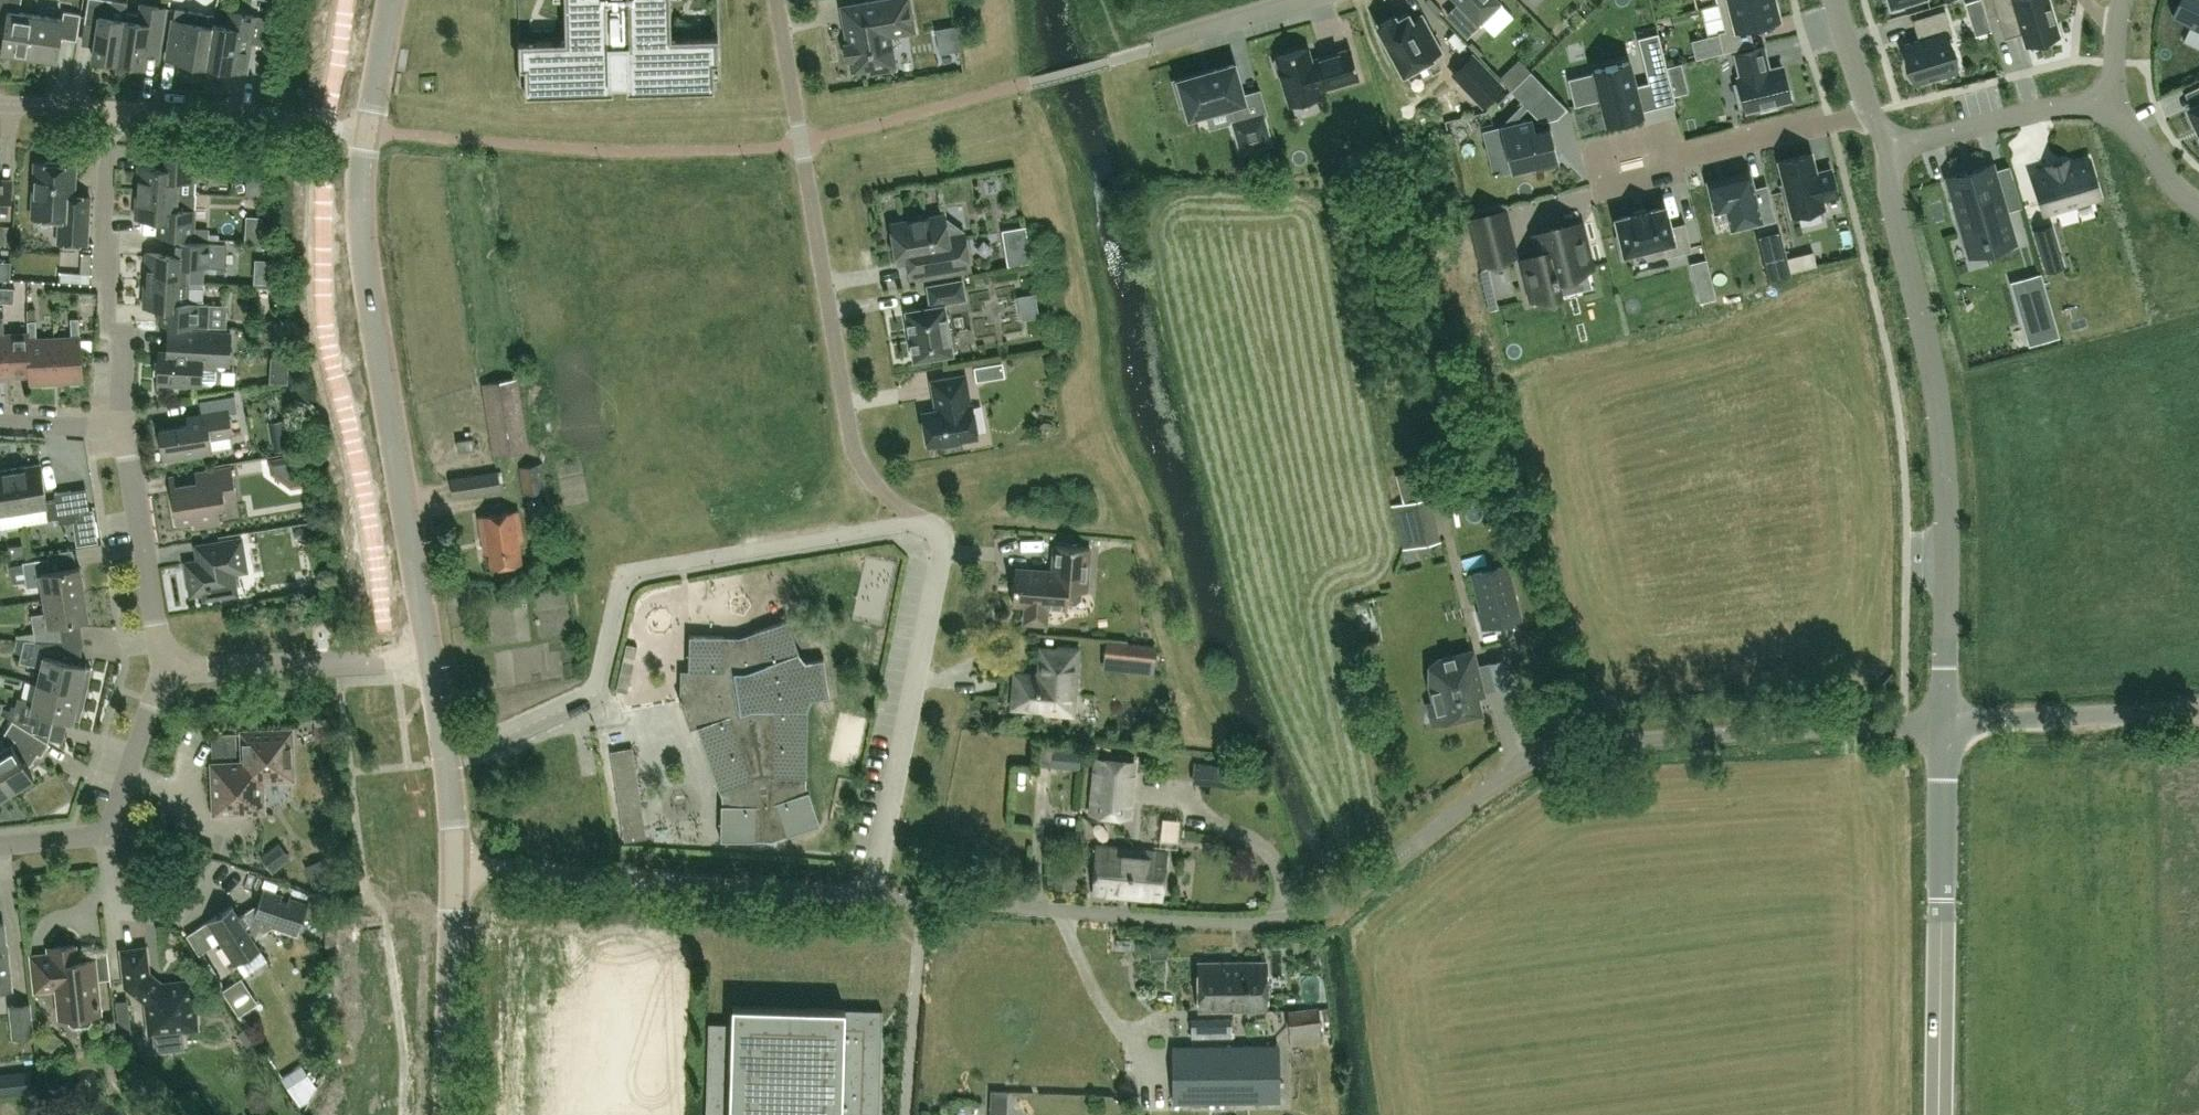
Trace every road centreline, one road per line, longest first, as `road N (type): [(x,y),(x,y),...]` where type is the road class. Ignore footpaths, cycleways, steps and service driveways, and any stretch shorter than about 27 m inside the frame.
road 1 (residential): [(874,898),(1247,921),(1295,917),(1346,896),(1515,767),(1569,746),(1943,723)]
road 2 (residential): [(446,748),(482,742),(576,702),(596,681),(621,579),(644,567),(929,527)]
road 3 (residential): [(1895,147),(1891,200),(1942,429),(1943,723)]
road 4 (residential): [(776,0),(852,442),(866,469),(929,527)]
road 5 (residential): [(430,654),(365,271),(366,129)]
road 6 (residential): [(929,527),(941,554),(874,898)]
road 7 (residential): [(449,1114),(456,872),(446,748)]
road 8 (residential): [(124,430),(123,346),(108,321),(103,233),(111,109)]
road 9 (residential): [(162,667),(430,654)]
road 10 (residential): [(366,129),(111,109)]
road 11 (residential): [(874,898),(624,878)]
road 12 (residential): [(162,667),(124,430)]
road 13 (residential): [(1895,147),(2054,106),(2109,112)]
road 14 (residential): [(1871,111),(1658,155)]
road 15 (tertiary): [(1938,1114),(1942,900)]
road 16 (residential): [(1943,723),(2135,714)]
road 17 (residential): [(1942,900),(1943,723)]
road 18 (residential): [(105,831),(162,667)]
road 19 (residential): [(1306,0),(1156,47)]
road 20 (residential): [(178,915),(114,900),(105,831)]
road 21 (residential): [(366,129),(392,0)]
road 22 (residential): [(2109,112),(2198,206)]
road 23 (residential): [(124,430),(0,423)]

